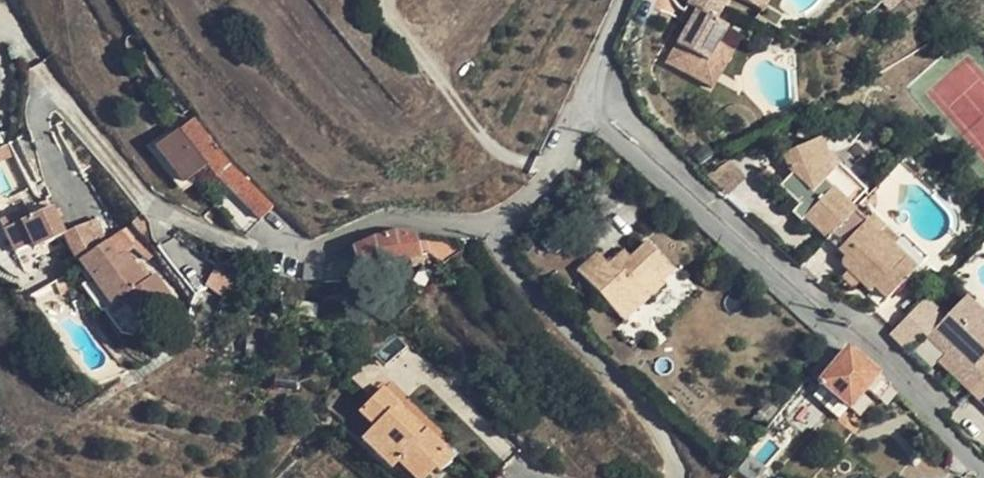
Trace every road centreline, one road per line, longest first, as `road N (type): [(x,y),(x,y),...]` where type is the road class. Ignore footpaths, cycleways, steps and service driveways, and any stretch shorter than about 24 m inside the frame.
road 1 (residential): [(578,111),(536,190),(488,229),(391,222),(324,250),(252,250),(150,205),(37,68)]
road 2 (residential): [(983,473),(872,363),(578,111)]

